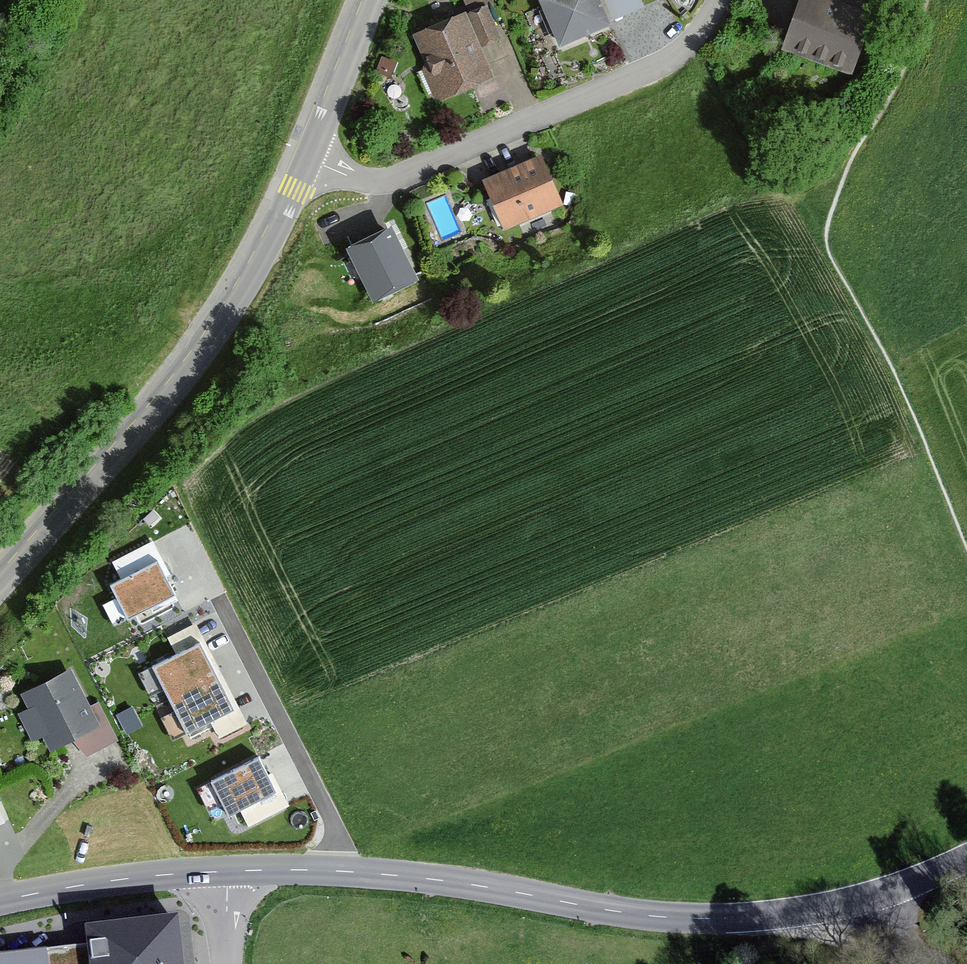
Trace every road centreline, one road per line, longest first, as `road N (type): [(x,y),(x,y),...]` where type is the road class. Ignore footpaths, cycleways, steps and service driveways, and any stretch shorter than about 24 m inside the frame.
road 1 (tertiary): [(870,897),(697,918),(343,871)]
road 2 (tertiary): [(0,581),(207,340),(269,240),(306,159)]
road 3 (residential): [(306,159),(365,182),(400,176),(664,62),(697,36),(717,0)]
road 4 (residential): [(343,871),(327,810),(218,596)]
road 5 (tertiary): [(227,871),(0,901)]
road 6 (tertiary): [(306,159),(370,0)]

